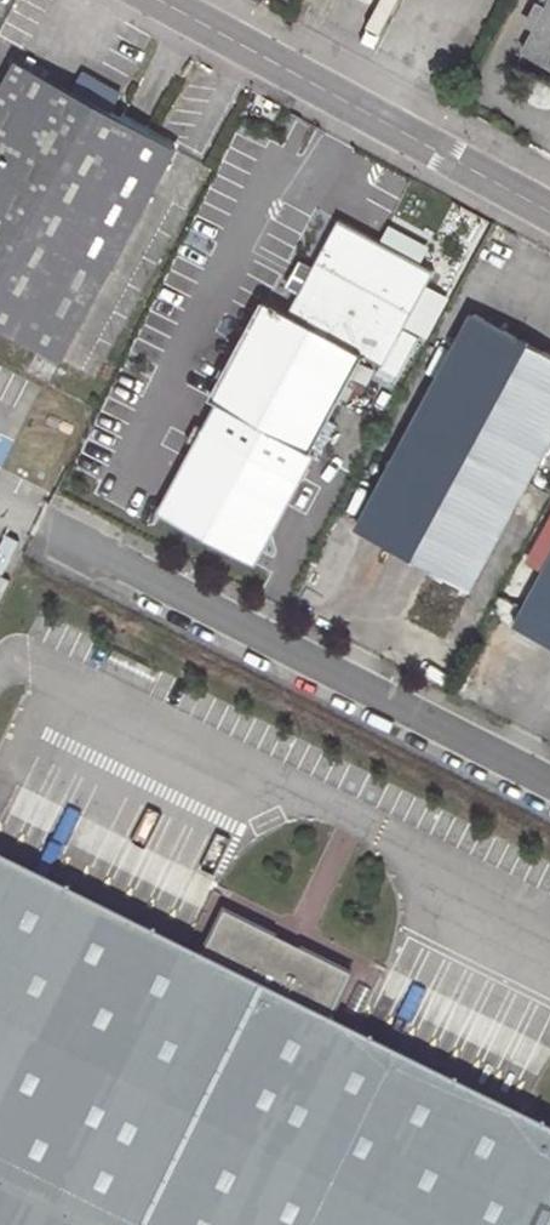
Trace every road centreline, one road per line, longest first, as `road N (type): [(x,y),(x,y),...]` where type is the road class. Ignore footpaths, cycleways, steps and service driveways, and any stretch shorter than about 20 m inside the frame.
road 1 (unclassified): [(43,525),(549,785)]
road 2 (unclassified): [(549,213),(156,0)]

